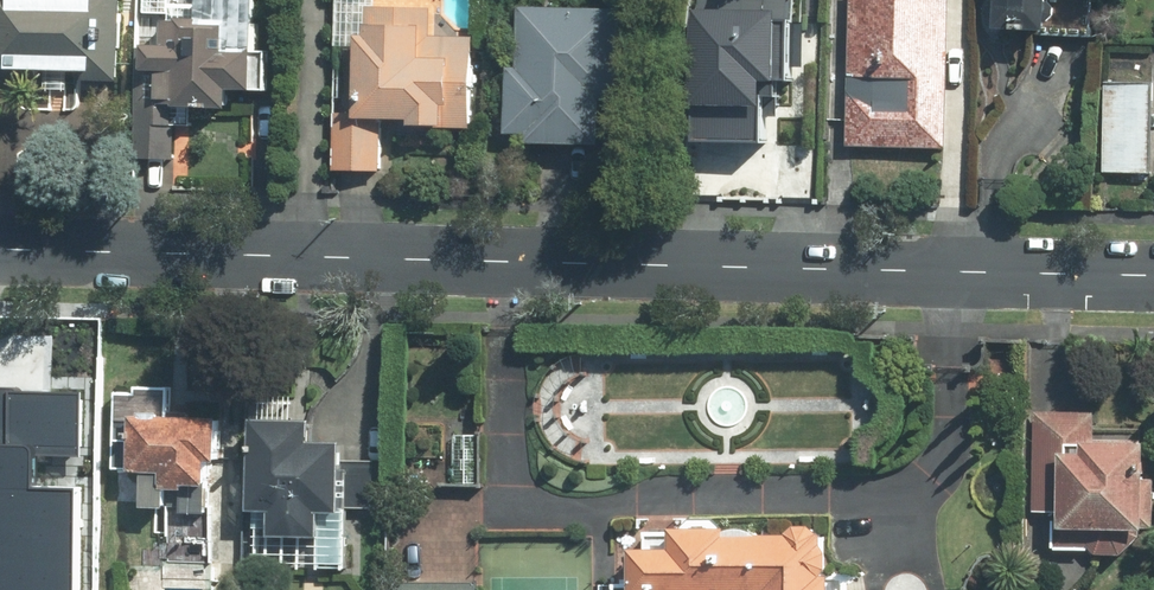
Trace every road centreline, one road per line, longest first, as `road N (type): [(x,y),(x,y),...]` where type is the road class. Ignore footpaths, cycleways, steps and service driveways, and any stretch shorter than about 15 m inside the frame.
road 1 (residential): [(0,251),(1153,273)]

